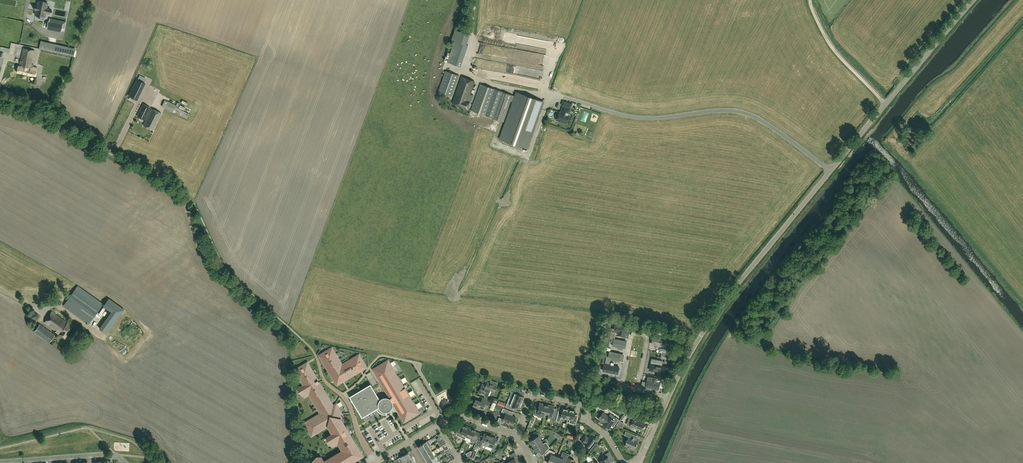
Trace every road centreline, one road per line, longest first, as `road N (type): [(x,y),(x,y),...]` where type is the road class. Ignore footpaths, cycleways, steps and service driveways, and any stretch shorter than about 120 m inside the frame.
road 1 (unclassified): [(831,171),(743,113),(645,118),(564,97)]
road 2 (unclassified): [(669,397),(723,301),(831,171)]
road 3 (unclassified): [(831,171),(975,0)]
road 4 (residential): [(623,462),(585,406),(537,396),(516,435)]
road 5 (residential): [(125,462),(109,454),(0,462)]
road 6 (residential): [(375,461),(315,354)]
road 7 (residential): [(635,389),(646,339),(636,331),(623,387)]

